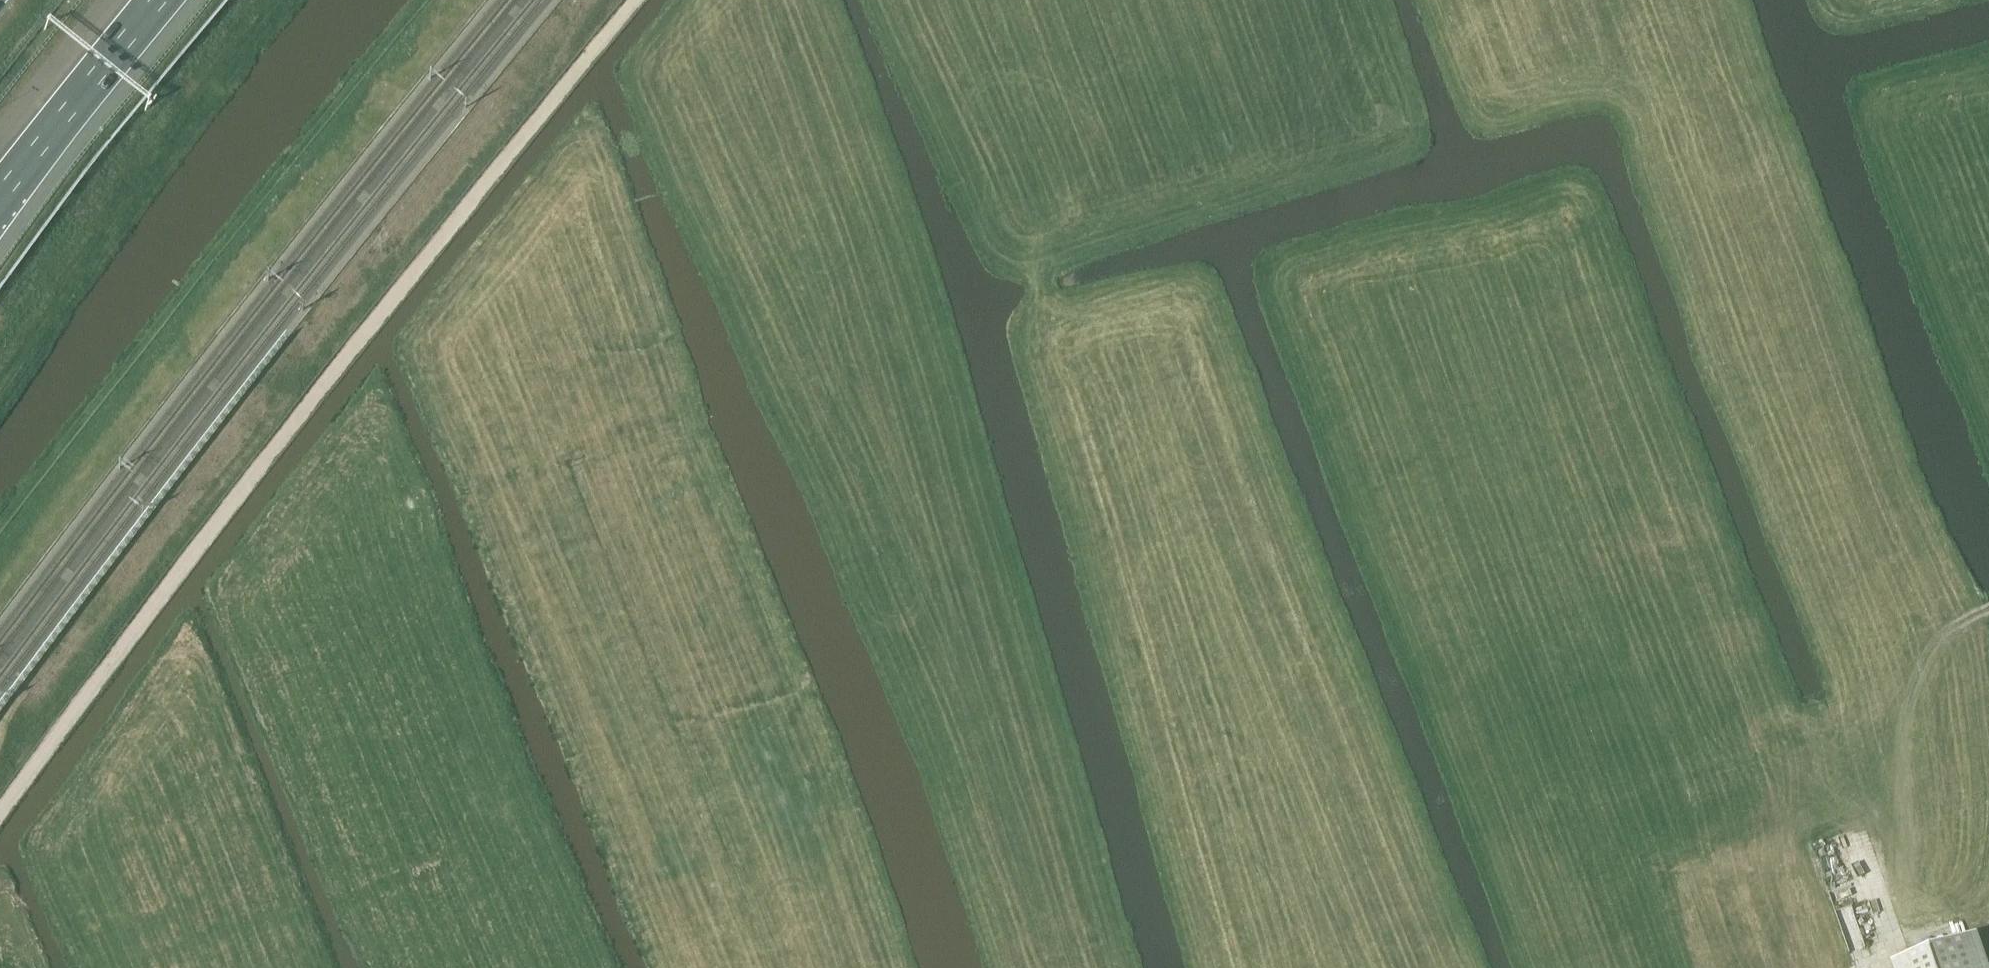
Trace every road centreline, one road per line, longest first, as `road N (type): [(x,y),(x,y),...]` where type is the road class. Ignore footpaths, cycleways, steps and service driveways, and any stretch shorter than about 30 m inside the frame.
road 1 (motorway): [(0,196),(158,0)]

